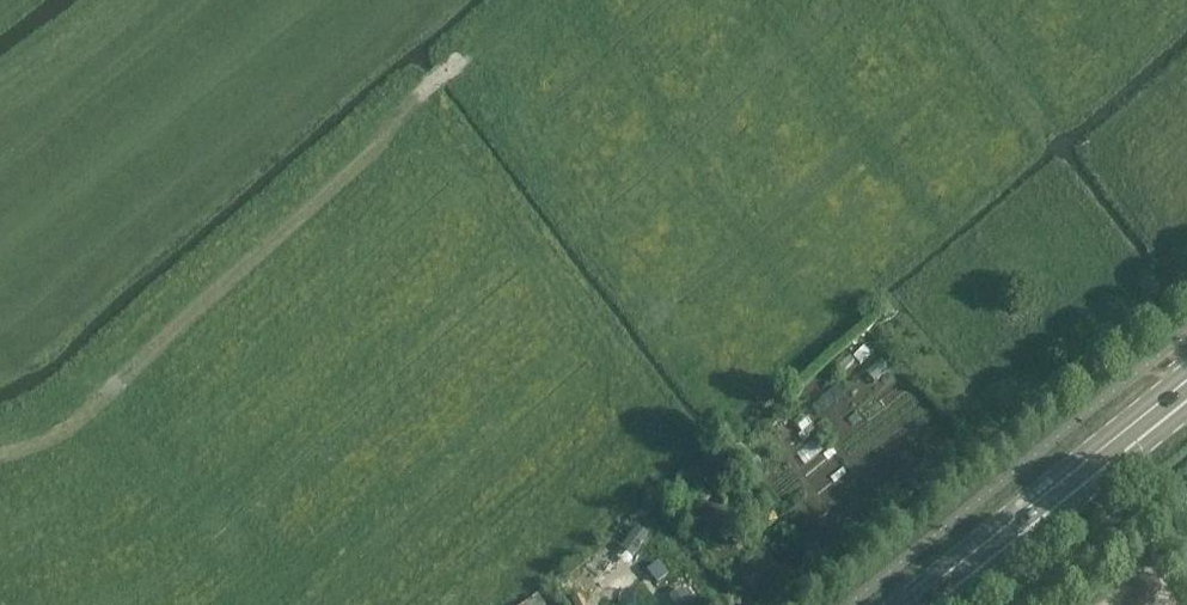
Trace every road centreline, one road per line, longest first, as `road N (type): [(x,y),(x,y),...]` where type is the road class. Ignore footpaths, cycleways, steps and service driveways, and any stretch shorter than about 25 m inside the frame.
road 1 (track): [(530,0),(426,86),(83,414),(0,449)]
road 2 (secondary): [(920,604),(1186,393)]

